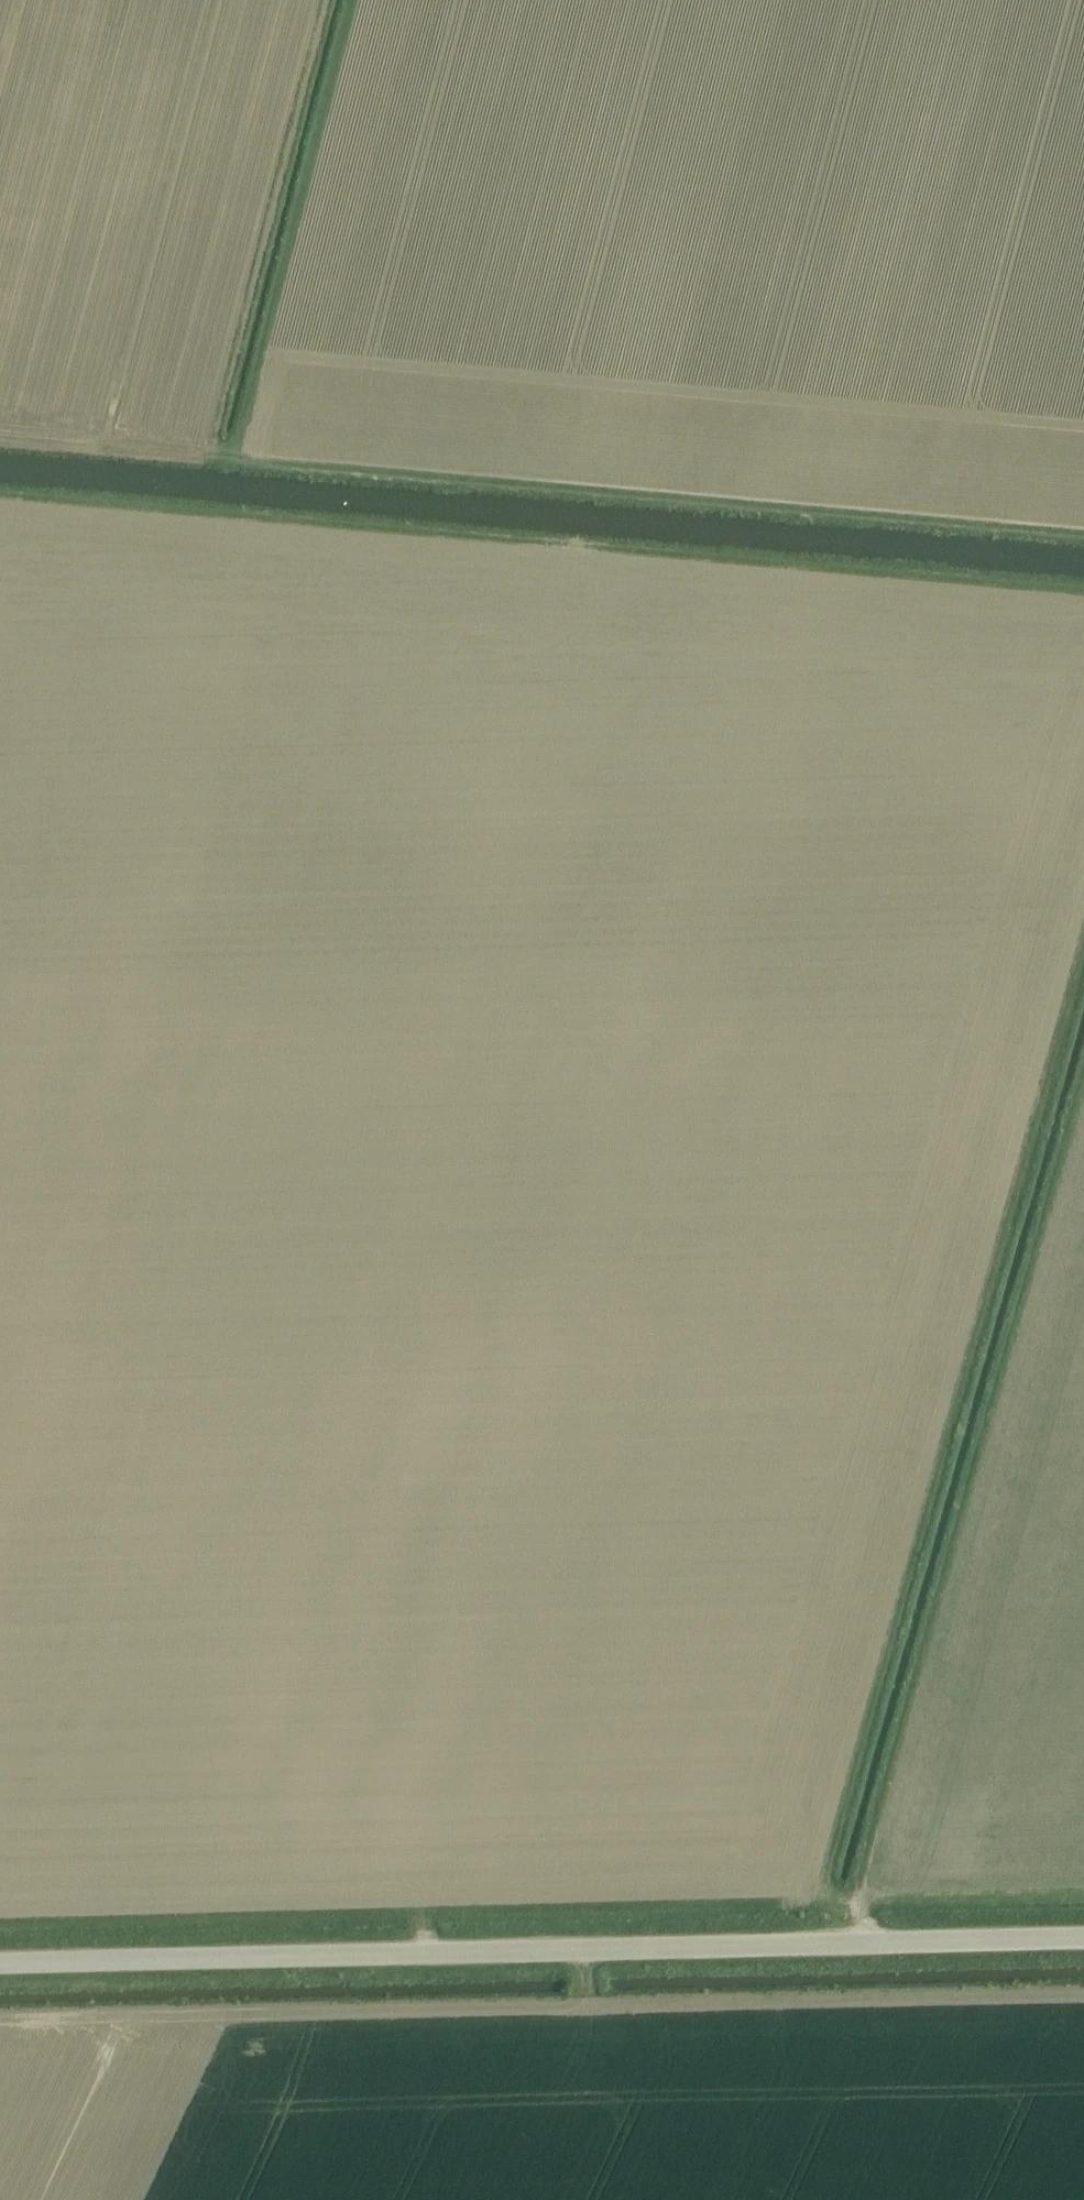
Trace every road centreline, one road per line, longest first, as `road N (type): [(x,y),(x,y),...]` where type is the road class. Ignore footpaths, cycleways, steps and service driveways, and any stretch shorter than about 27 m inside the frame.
road 1 (unclassified): [(0,1966),(1083,1939)]

